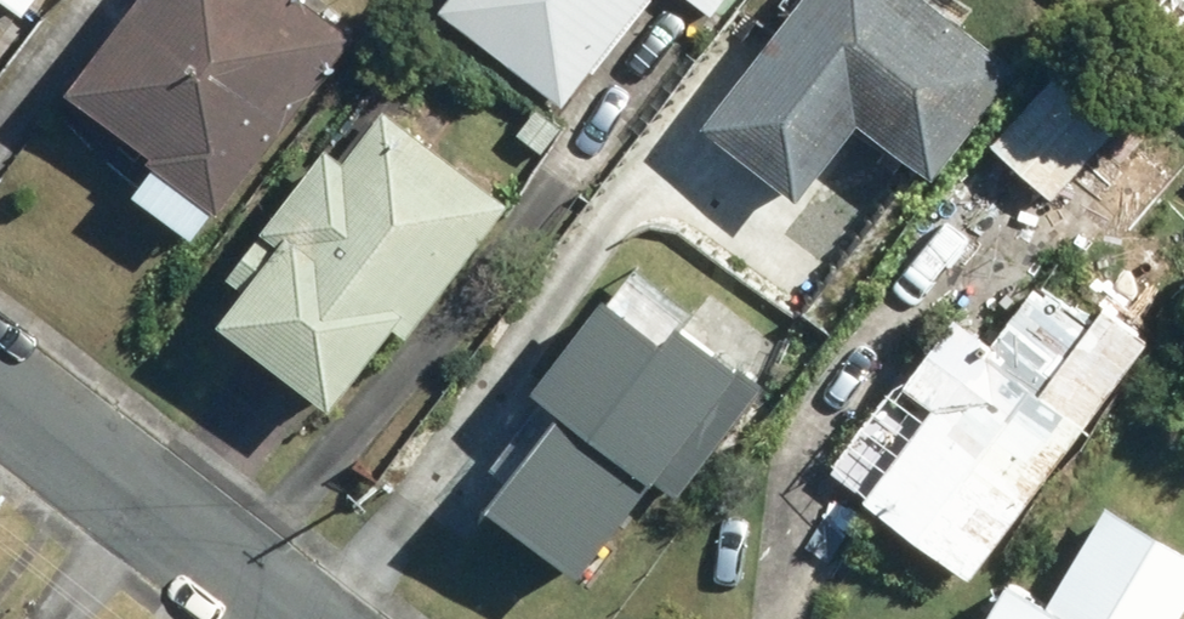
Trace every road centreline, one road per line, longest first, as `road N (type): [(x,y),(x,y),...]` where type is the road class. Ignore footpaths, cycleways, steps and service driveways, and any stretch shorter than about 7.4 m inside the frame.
road 1 (residential): [(300,618),(0,386)]

